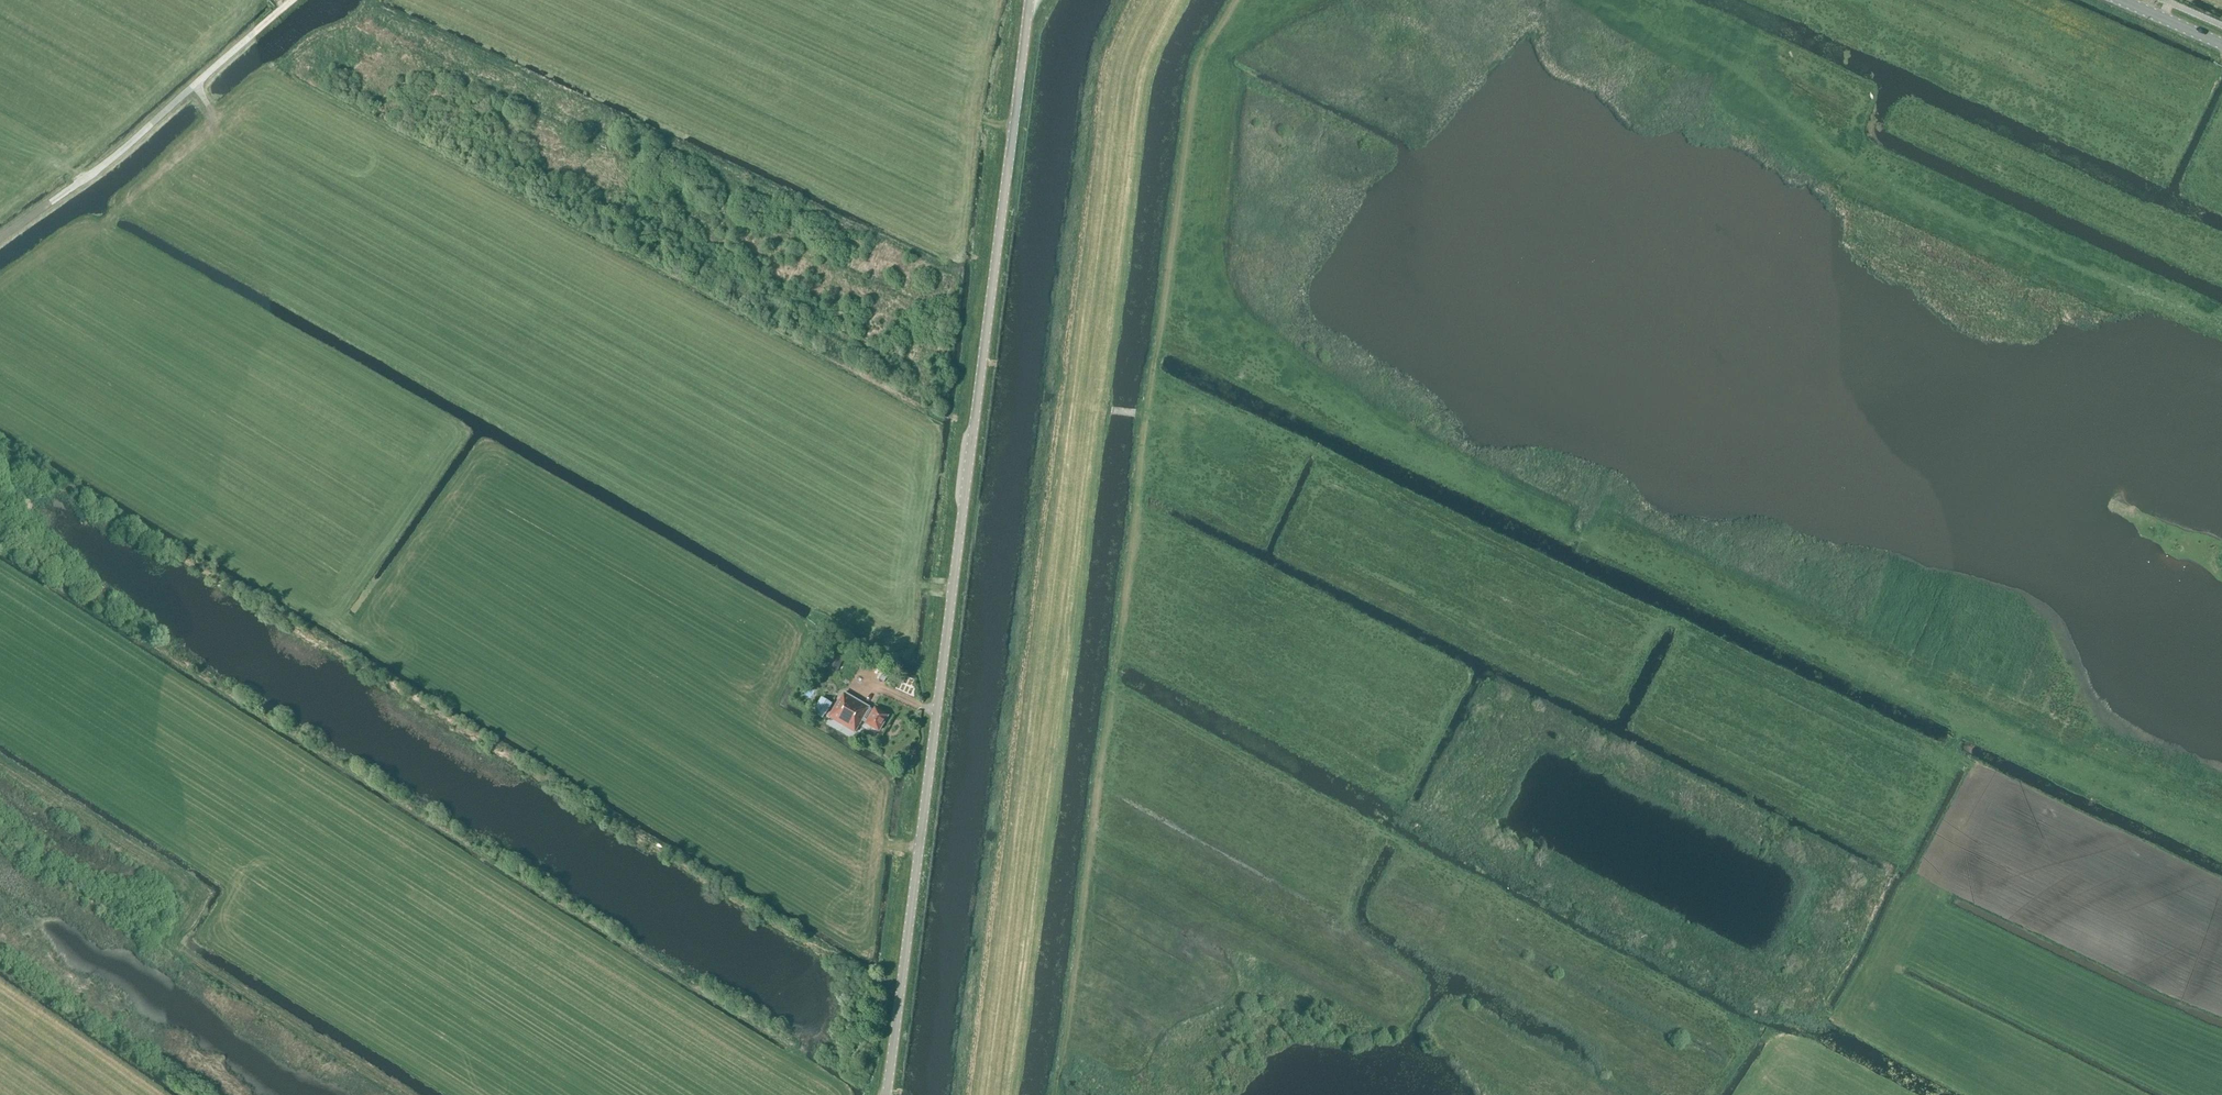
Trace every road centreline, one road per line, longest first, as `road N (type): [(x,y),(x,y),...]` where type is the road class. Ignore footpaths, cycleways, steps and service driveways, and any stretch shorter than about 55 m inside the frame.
road 1 (unclassified): [(887,1094),(1029,0)]
road 2 (track): [(0,238),(94,173),(292,0)]
road 3 (secondary): [(2221,49),(2109,0)]

